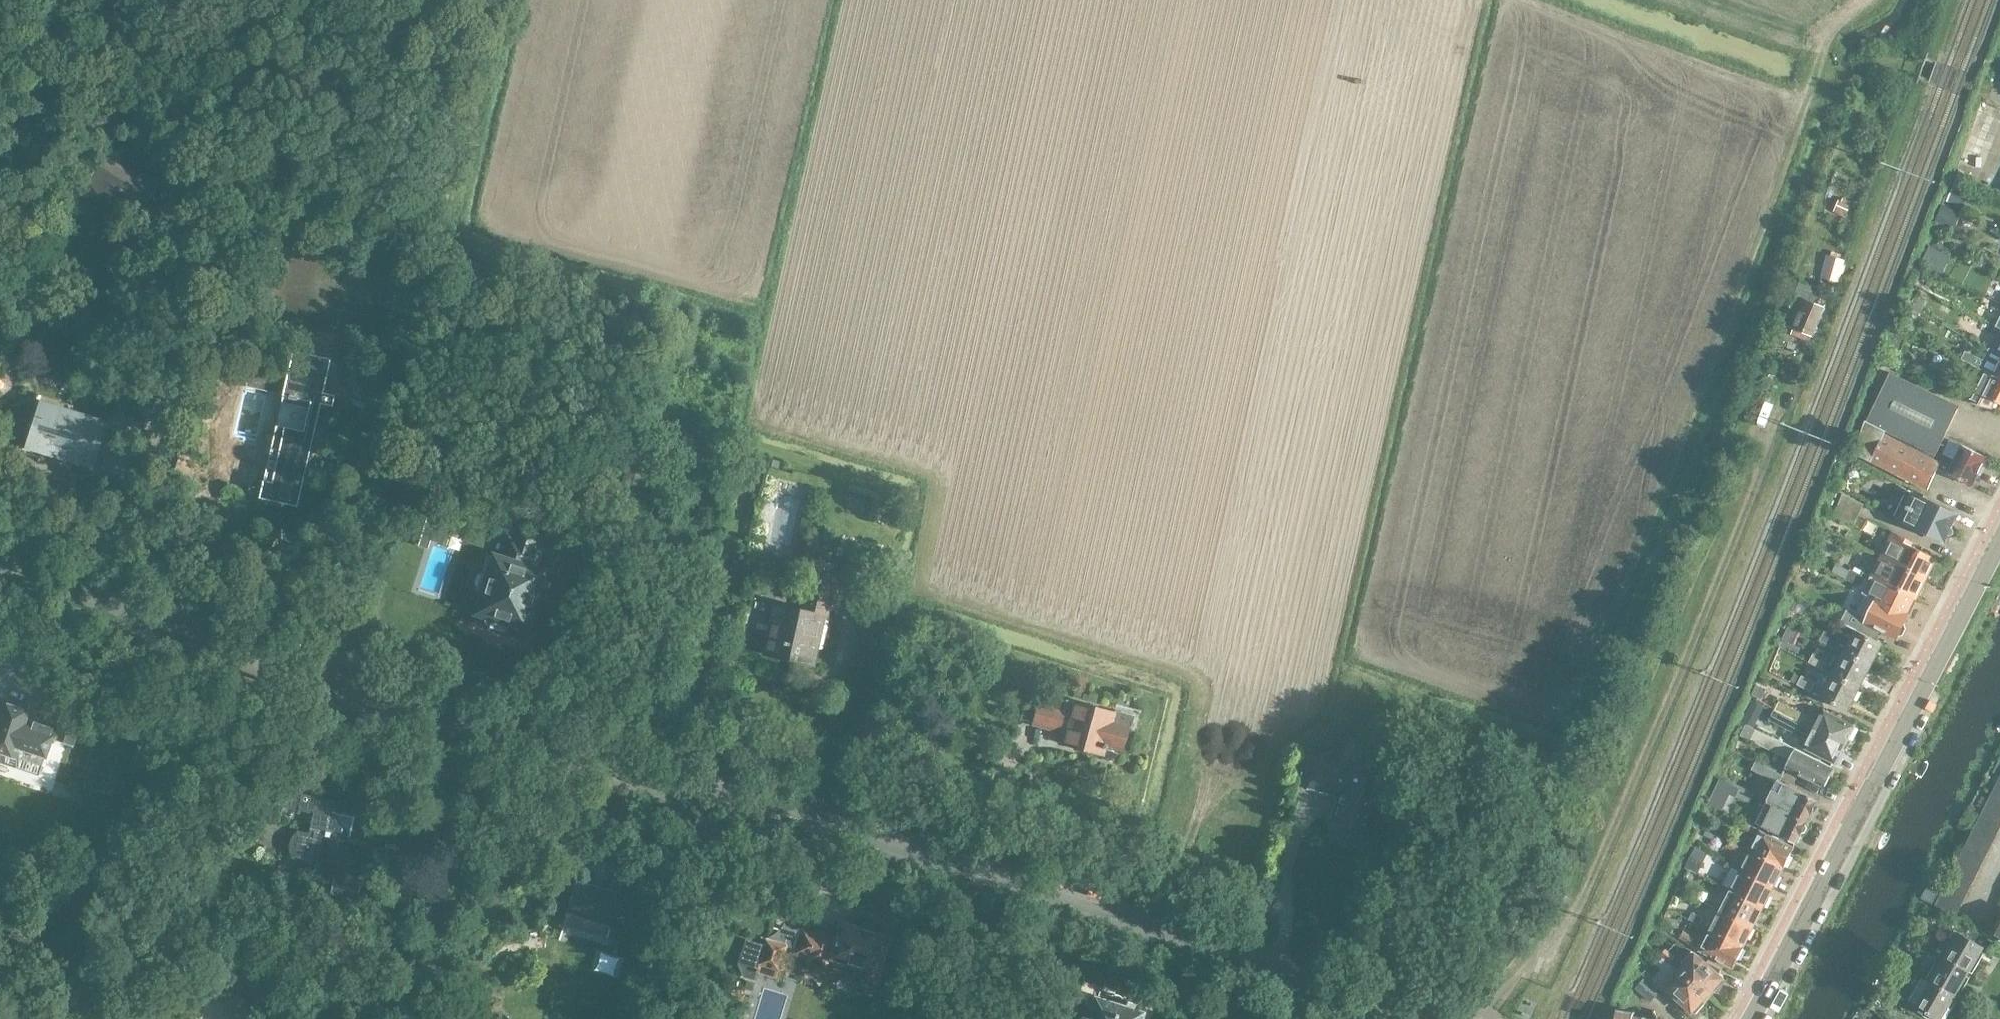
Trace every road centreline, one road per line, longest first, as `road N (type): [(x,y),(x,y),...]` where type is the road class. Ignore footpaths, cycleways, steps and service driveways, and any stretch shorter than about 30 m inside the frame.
road 1 (secondary): [(1425,1018),(0,565)]
road 2 (track): [(1424,1018),(1463,904),(1512,838),(1573,730),(1624,607),(1805,118),(1806,88),(1836,30),(1874,0)]
road 3 (secondary): [(1748,1018),(1999,536)]
road 4 (track): [(1999,98),(1895,62),(1787,95),(1526,0)]
road 5 (track): [(1191,798),(1152,932)]

